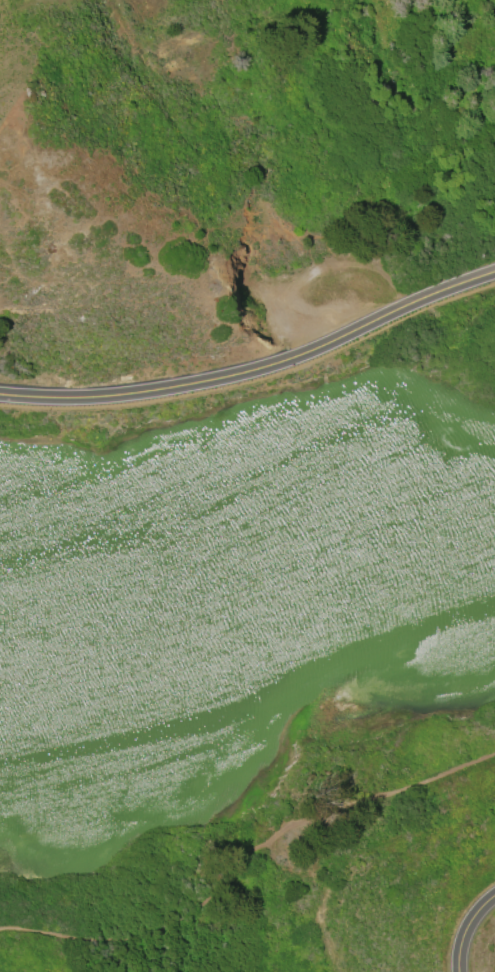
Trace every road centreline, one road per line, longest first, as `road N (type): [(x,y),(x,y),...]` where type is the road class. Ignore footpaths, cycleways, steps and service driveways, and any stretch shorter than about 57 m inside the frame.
road 1 (residential): [(0,396),(90,401),(269,370),(417,299),(494,273)]

